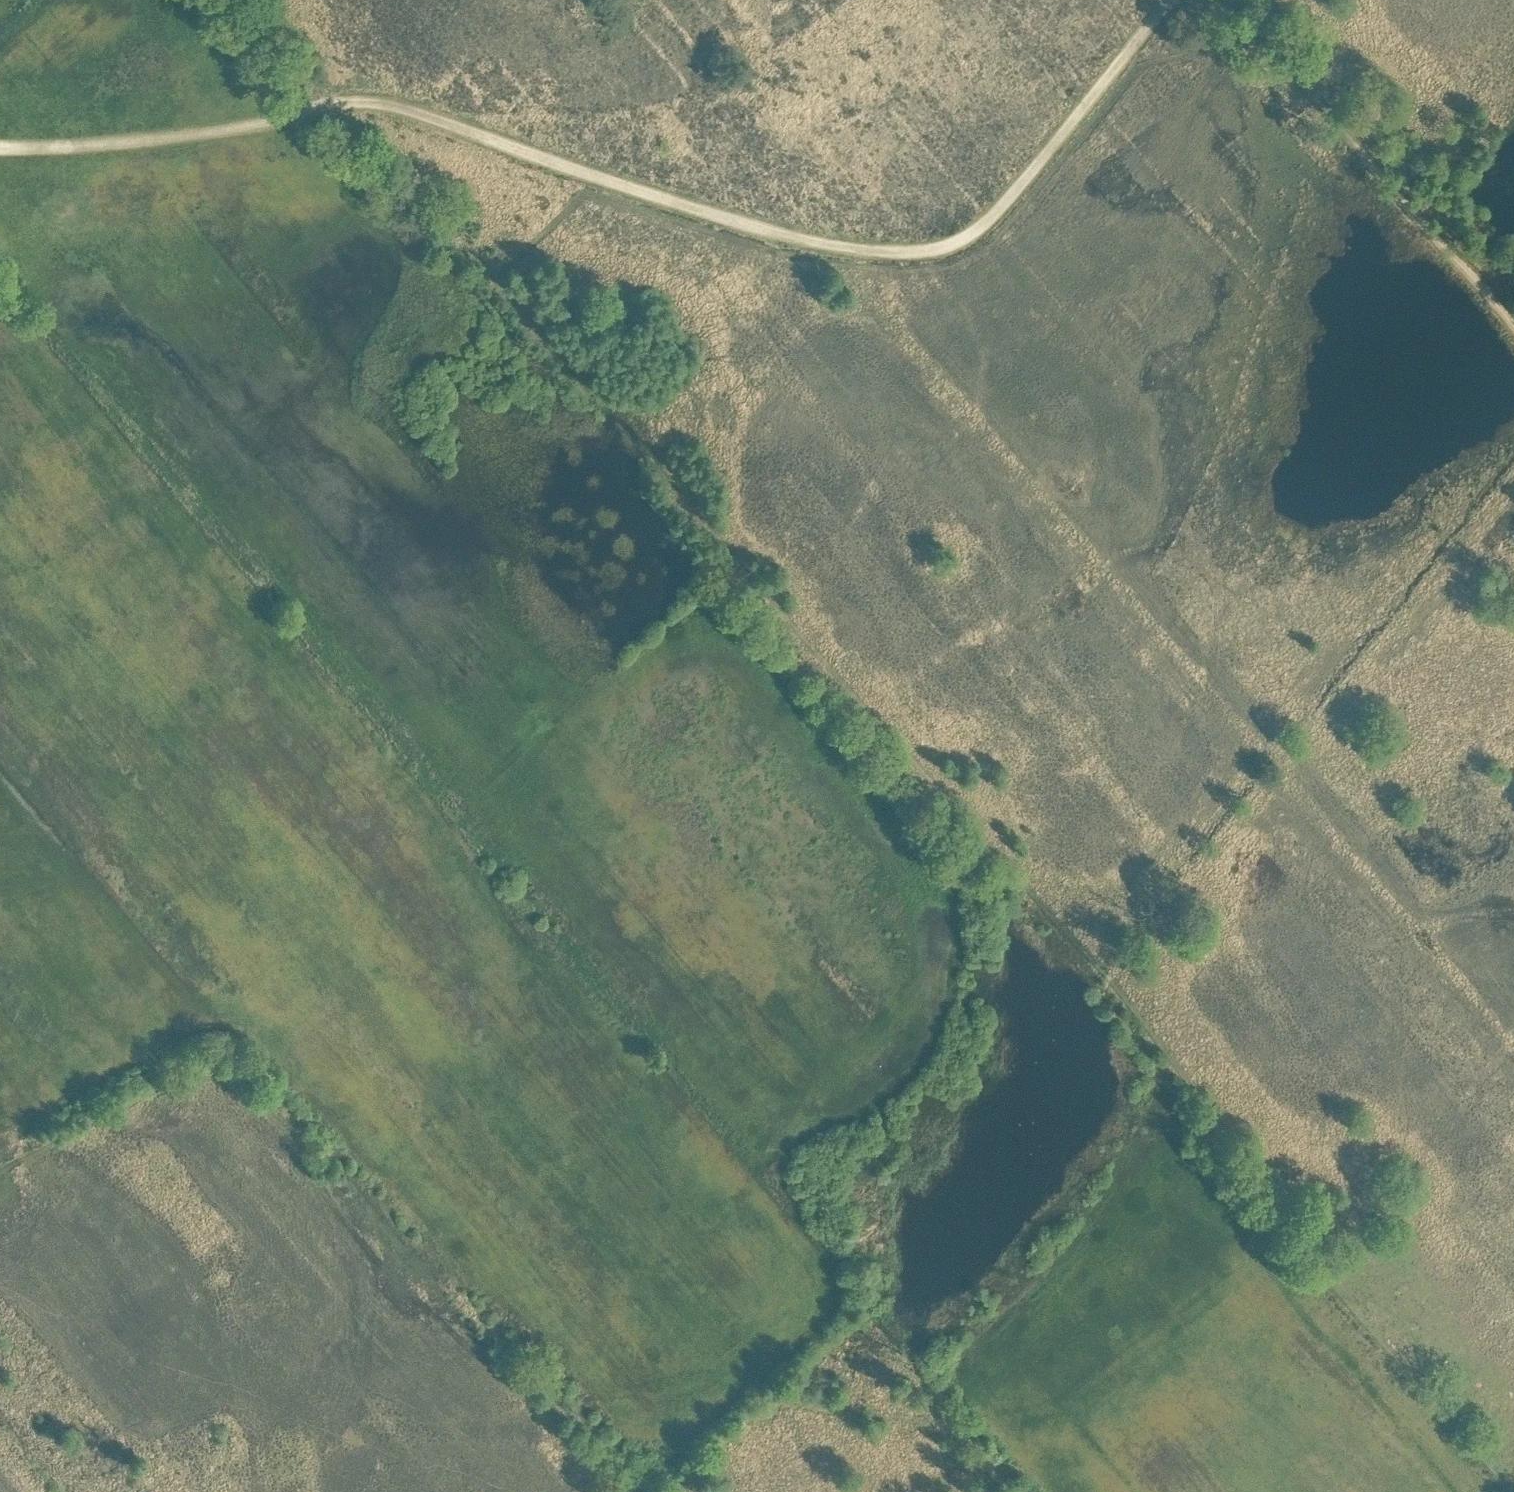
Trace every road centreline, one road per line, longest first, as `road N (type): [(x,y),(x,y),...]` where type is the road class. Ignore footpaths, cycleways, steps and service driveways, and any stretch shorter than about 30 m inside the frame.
road 1 (track): [(0,150),(118,148),(367,103),(407,109),(815,244),(940,251),(973,238),(1002,213),(1162,0)]
road 2 (track): [(1230,0),(1513,335)]

